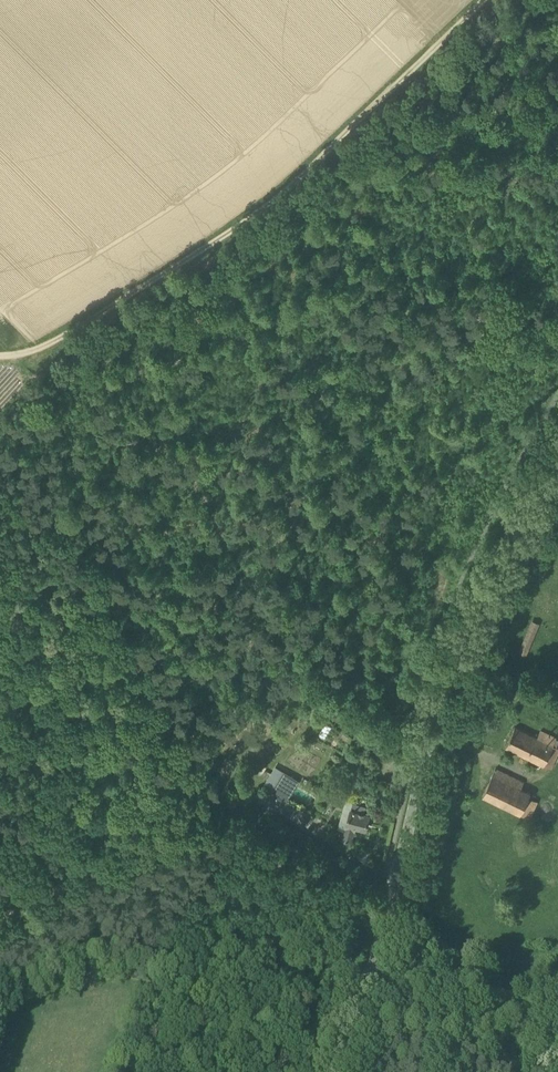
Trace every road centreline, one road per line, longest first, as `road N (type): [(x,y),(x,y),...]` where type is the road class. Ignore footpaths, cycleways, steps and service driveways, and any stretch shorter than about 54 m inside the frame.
road 1 (tertiary): [(359,1071),(469,630),(557,457)]
road 2 (track): [(0,354),(41,346),(242,224),(482,0)]
road 3 (track): [(335,1047),(219,1018),(178,982),(114,966),(0,995)]
road 4 (track): [(376,997),(557,989)]

